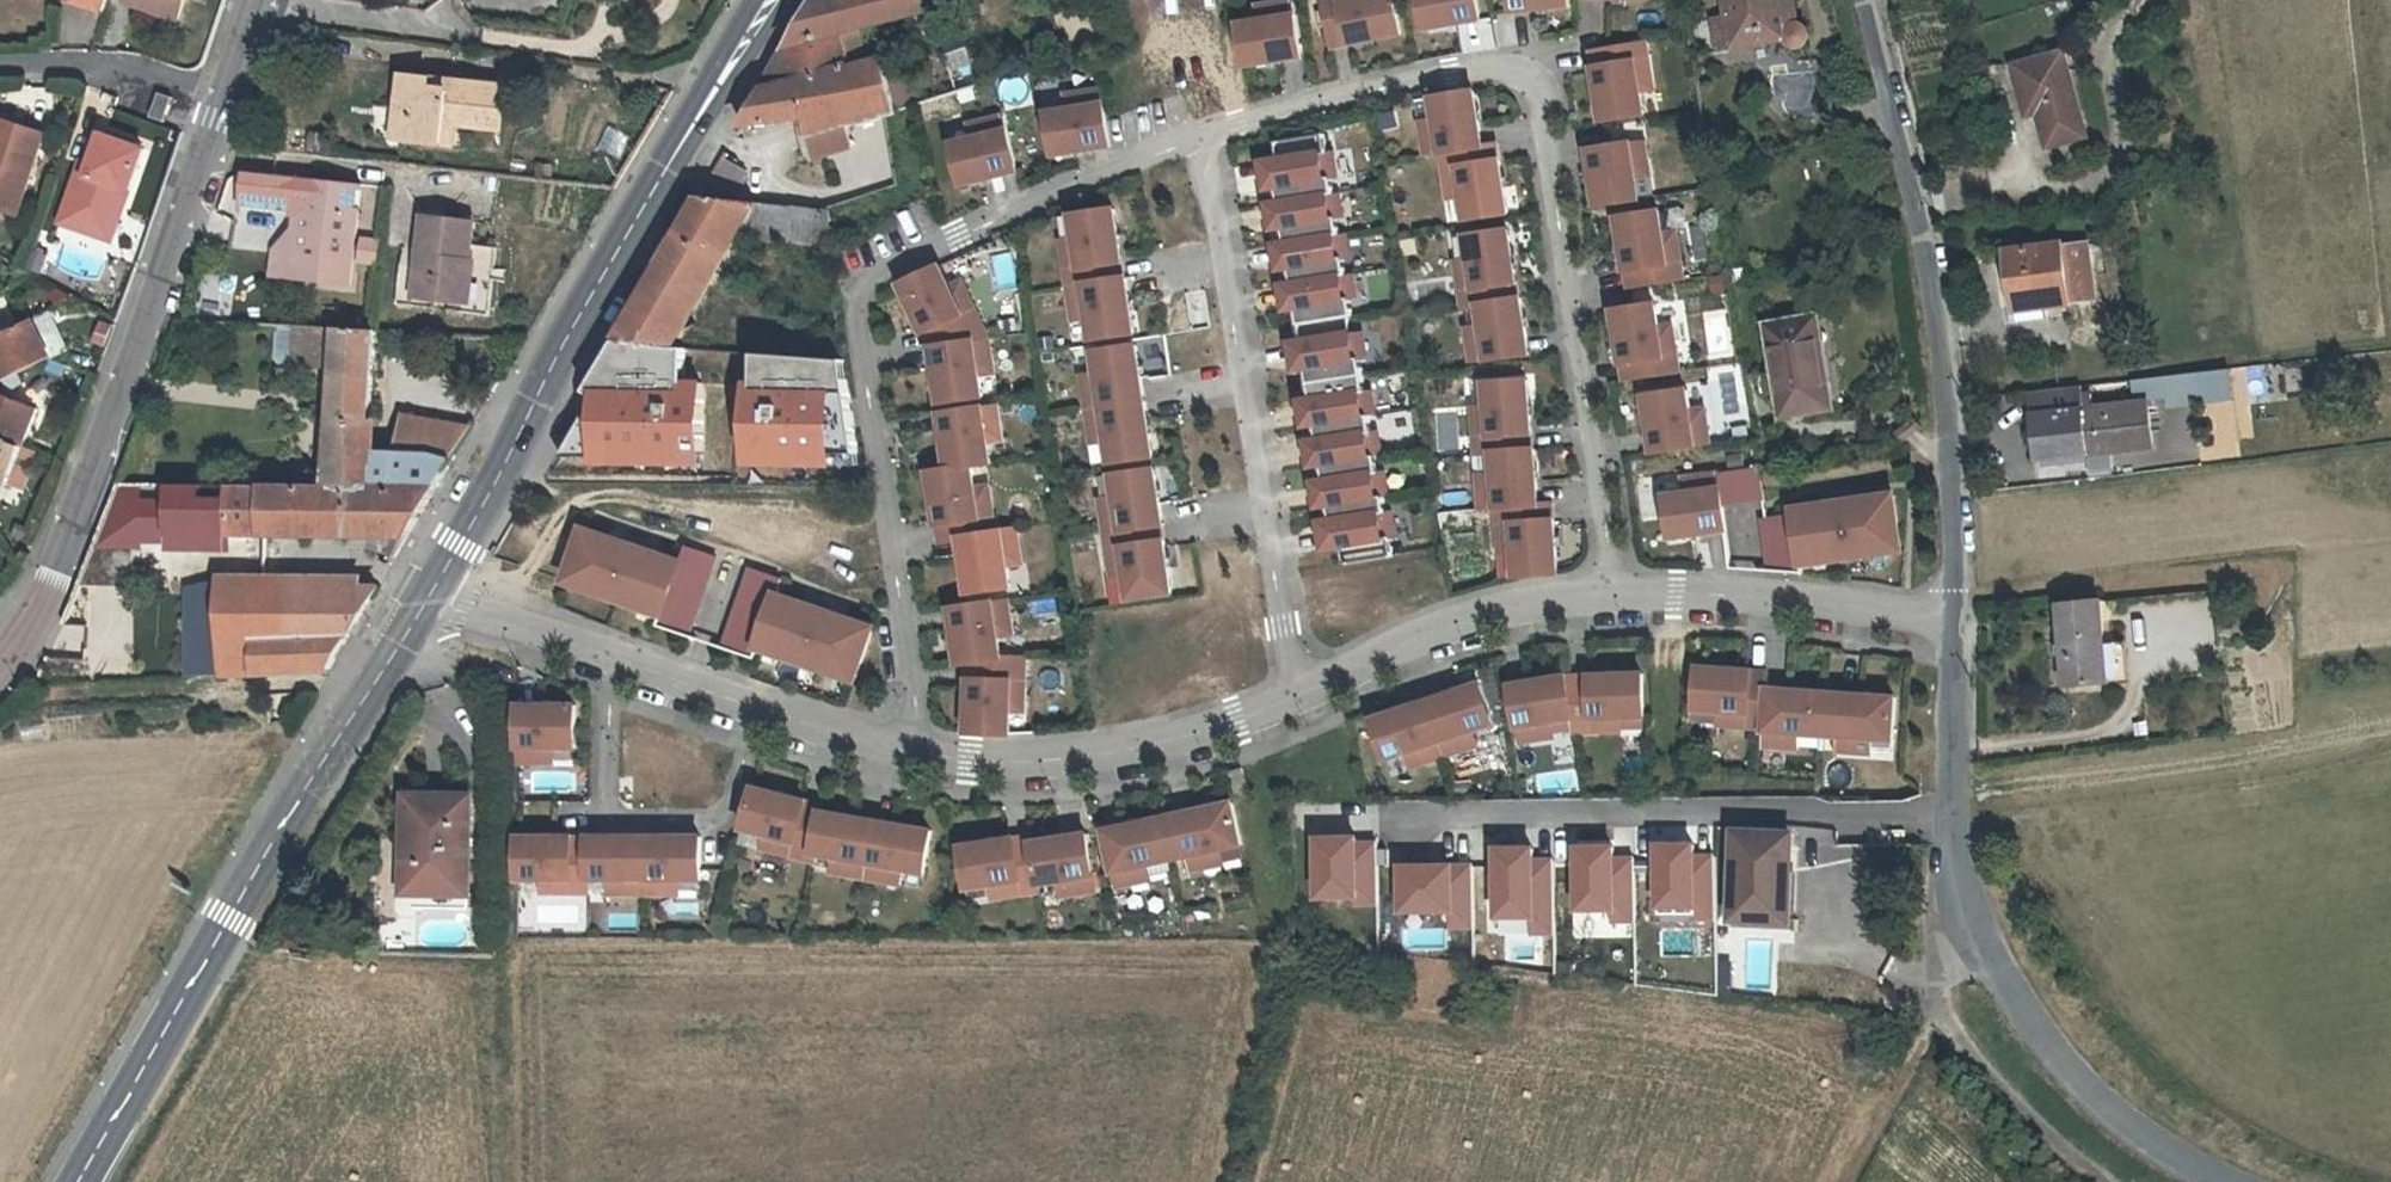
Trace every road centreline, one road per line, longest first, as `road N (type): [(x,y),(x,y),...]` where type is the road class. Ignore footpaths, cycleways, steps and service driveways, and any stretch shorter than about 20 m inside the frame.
road 1 (residential): [(1203,138),(1380,86),(1491,65),(1523,74),(1538,93),(1613,593)]
road 2 (residential): [(921,760),(857,296),(881,273),(1203,138)]
road 3 (secondary): [(428,593),(79,1181)]
road 4 (secondary): [(768,0),(622,238),(428,593)]
road 5 (unclassified): [(1948,616),(1948,827),(1979,949),(2097,1110),(2201,1181)]
road 6 (unclassified): [(1862,0),(1899,130),(1924,269),(1949,526),(1948,616)]
road 7 (residential): [(0,660),(50,577),(223,102)]
road 8 (residential): [(1297,697),(1203,138)]
road 9 (track): [(498,617),(504,1181)]
road 10 (residential): [(428,593),(826,735),(921,760)]
road 11 (track): [(2390,719),(2042,780),(1949,784)]
road 12 (residential): [(921,760),(1019,766),(1140,752),(1297,697)]
road 13 (residential): [(1613,593),(1948,616)]
road 14 (residential): [(1297,697),(1403,646),(1509,608),(1613,593)]
road 15 (track): [(1853,1181),(1979,949)]
road 16 (residential): [(0,66),(110,66),(223,102)]

